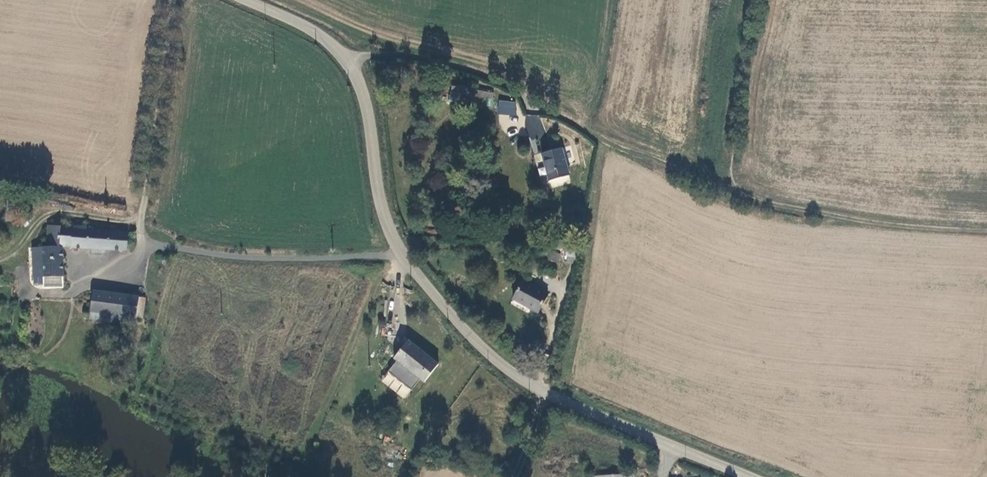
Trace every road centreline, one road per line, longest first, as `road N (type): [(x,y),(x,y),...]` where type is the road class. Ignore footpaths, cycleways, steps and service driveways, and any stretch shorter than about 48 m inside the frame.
road 1 (residential): [(405,254),(266,259),(141,242),(174,0)]
road 2 (track): [(759,0),(734,191),(778,211),(986,229)]
road 3 (unclassified): [(747,476),(512,374),(431,295),(405,254)]
road 4 (track): [(536,104),(734,191)]
road 5 (unclassified): [(405,254),(379,207),(353,62)]
road 6 (unclassified): [(353,62),(387,55),(439,61),(536,104)]
road 7 (unclassified): [(353,62),(244,0)]

